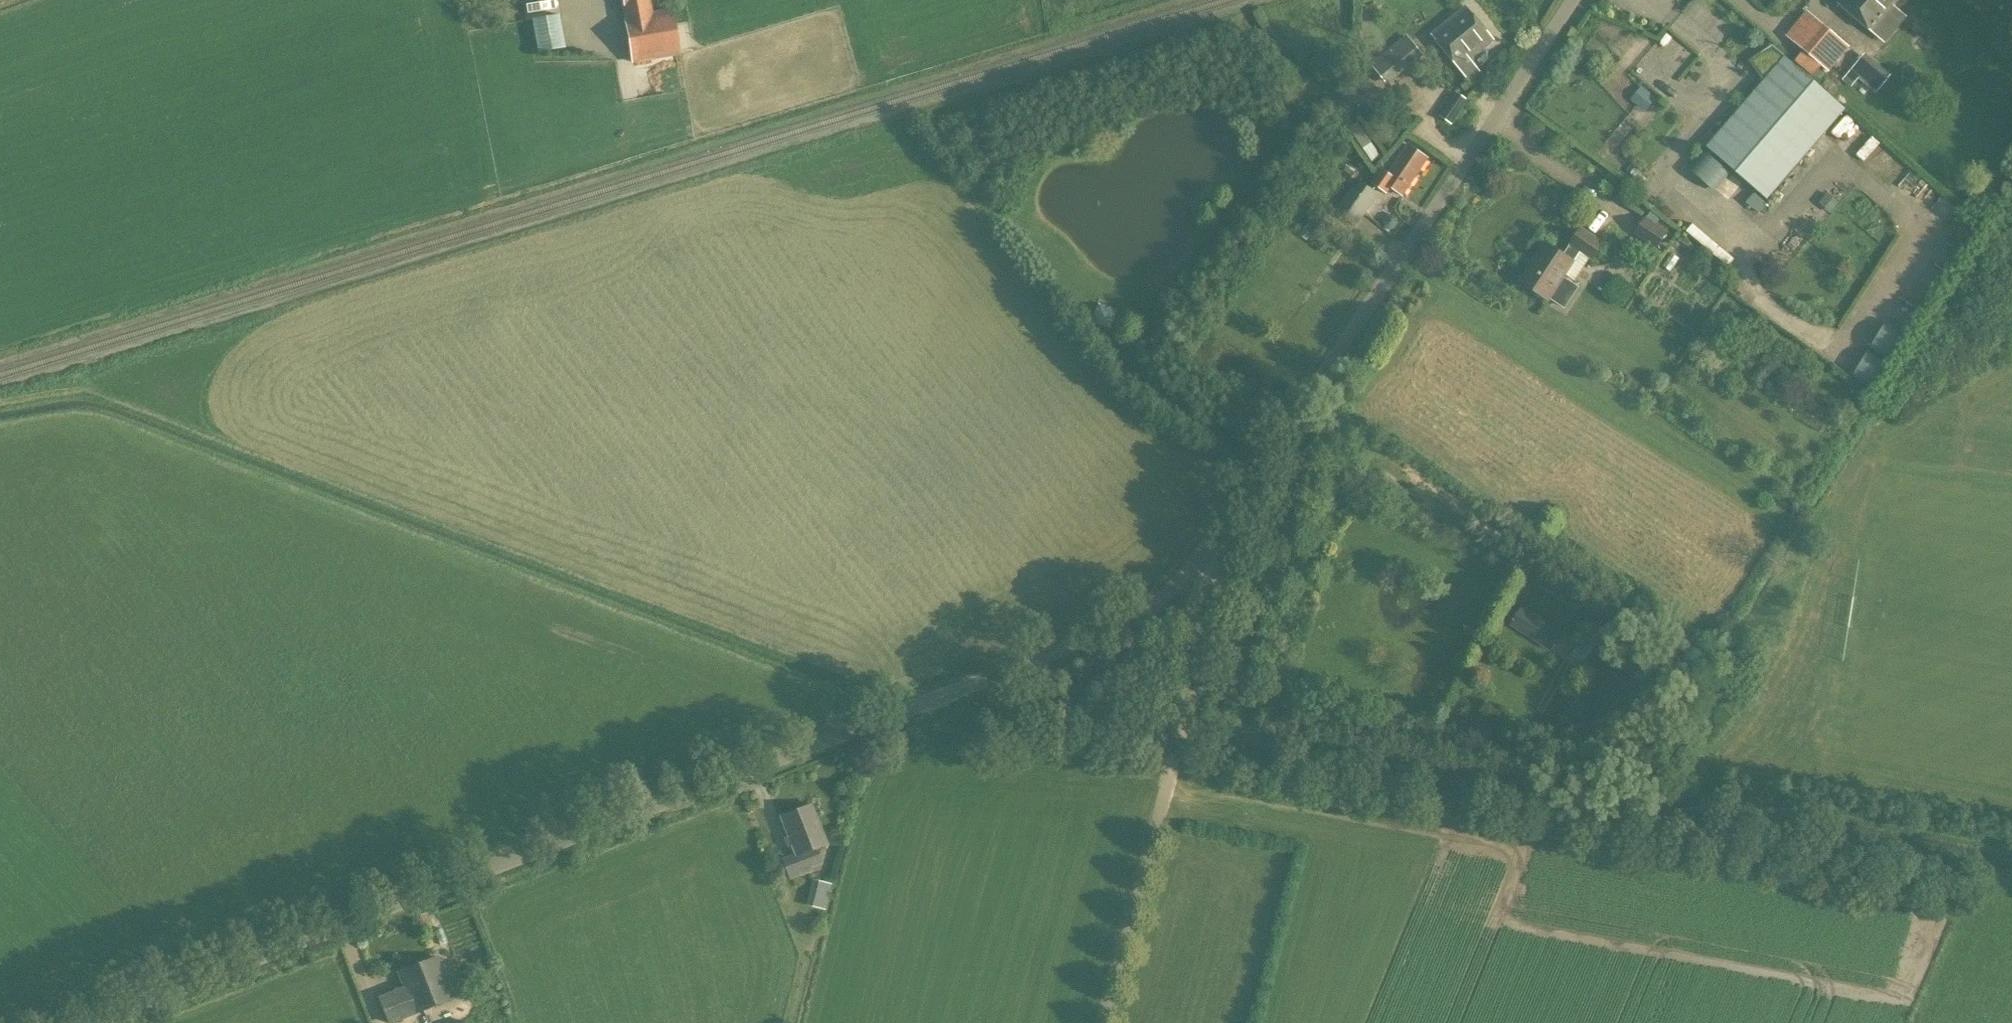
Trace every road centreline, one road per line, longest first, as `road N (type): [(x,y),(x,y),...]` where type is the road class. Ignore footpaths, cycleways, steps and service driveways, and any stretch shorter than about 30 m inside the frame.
road 1 (unclassified): [(90,1022),(1096,638),(1156,604),(1208,549)]
road 2 (unclassified): [(1208,549),(1572,0)]
road 3 (unclassified): [(1098,1022),(1215,605),(1208,549)]

